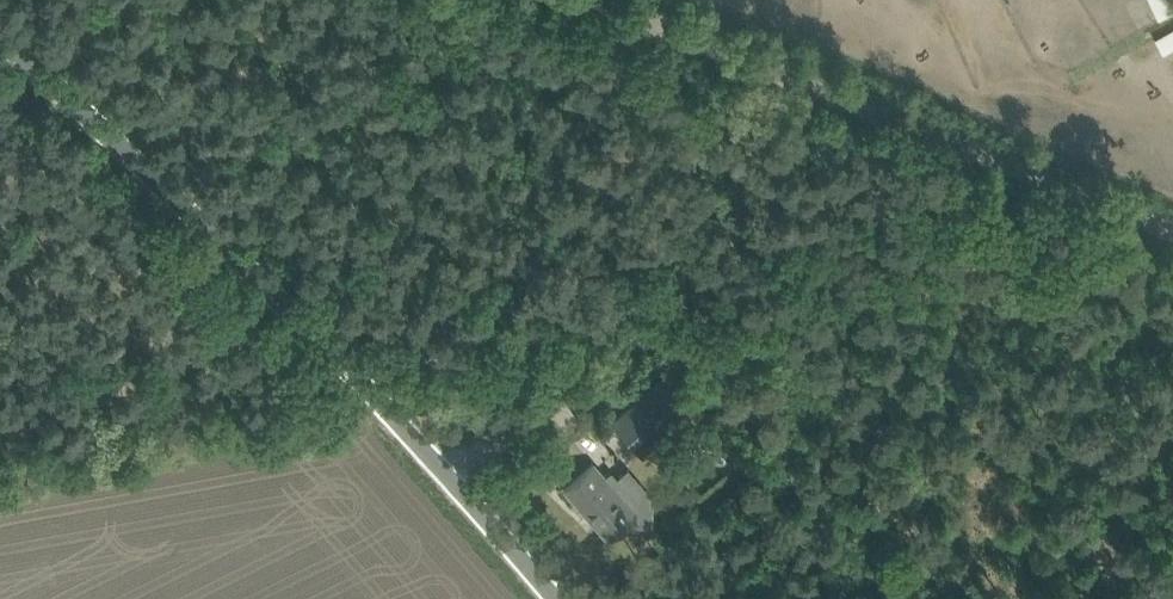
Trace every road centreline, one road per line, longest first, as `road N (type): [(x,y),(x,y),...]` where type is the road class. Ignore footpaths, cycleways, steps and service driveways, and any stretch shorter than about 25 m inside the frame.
road 1 (unclassified): [(558,598),(320,338),(0,39)]
road 2 (unclassified): [(1172,229),(591,0)]

